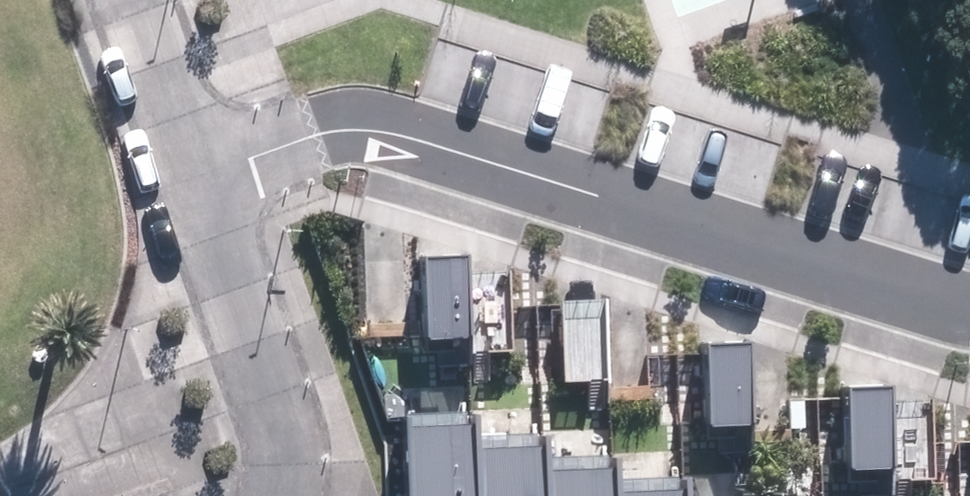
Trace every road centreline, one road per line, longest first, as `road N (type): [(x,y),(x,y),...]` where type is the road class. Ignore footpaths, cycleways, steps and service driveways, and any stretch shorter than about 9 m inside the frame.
road 1 (residential): [(323,127),(408,129),(969,292)]
road 2 (residential): [(285,495),(294,439),(285,397),(201,165)]
road 3 (residential): [(201,165),(140,0)]
road 4 (residential): [(201,165),(323,127)]

